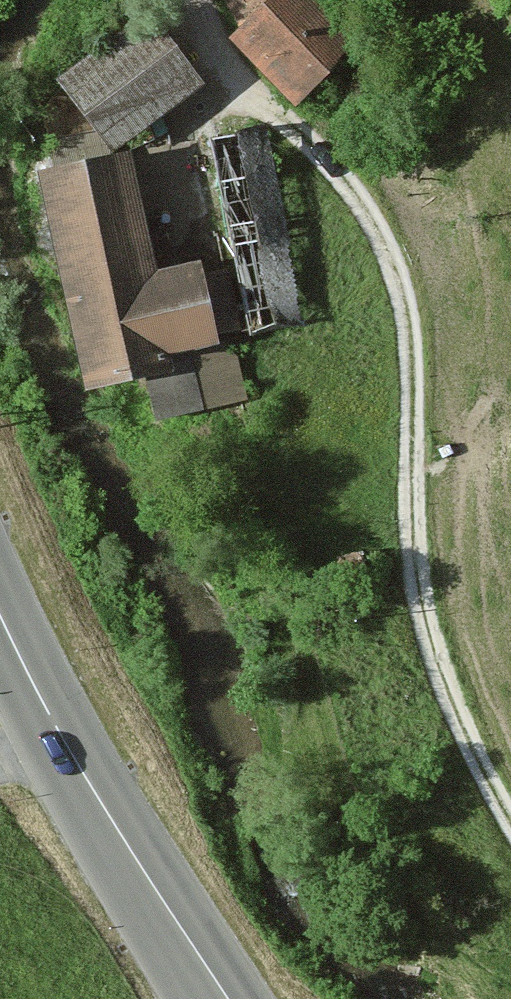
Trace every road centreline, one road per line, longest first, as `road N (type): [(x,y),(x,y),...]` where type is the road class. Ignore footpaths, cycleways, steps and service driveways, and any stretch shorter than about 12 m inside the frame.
road 1 (track): [(195,0),(226,65),(330,164),(379,231),(399,282),(410,339),(414,542),(424,609),(447,688),(510,820)]
road 2 (primary): [(228,998),(107,819),(0,613)]

